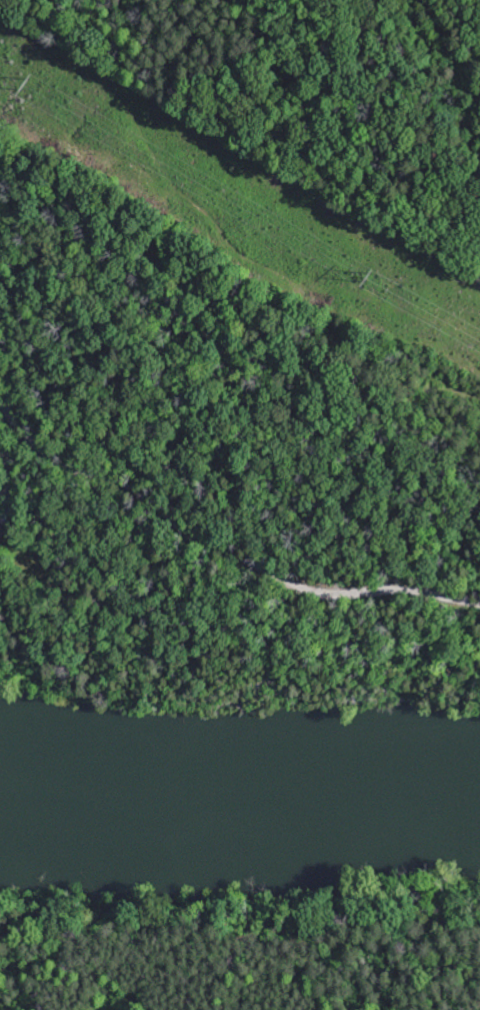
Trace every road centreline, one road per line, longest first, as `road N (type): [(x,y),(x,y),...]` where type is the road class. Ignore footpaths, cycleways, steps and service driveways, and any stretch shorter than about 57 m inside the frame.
road 1 (residential): [(479,599),(310,584),(215,546),(160,510),(133,478),(57,459),(0,396)]

